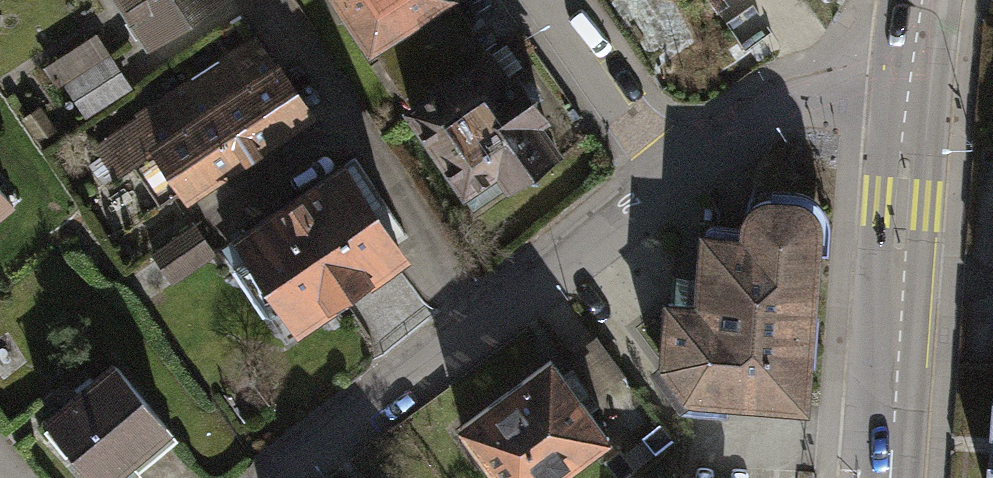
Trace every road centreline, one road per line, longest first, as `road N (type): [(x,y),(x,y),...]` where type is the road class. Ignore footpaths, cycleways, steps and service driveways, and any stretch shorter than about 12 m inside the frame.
road 1 (residential): [(272,0),(484,318)]
road 2 (tertiary): [(875,477),(904,101)]
road 3 (residential): [(673,176),(812,99),(854,93),(904,101)]
road 4 (residential): [(289,477),(484,318)]
road 5 (residential): [(484,318),(673,176)]
road 6 (residential): [(553,0),(673,176)]

